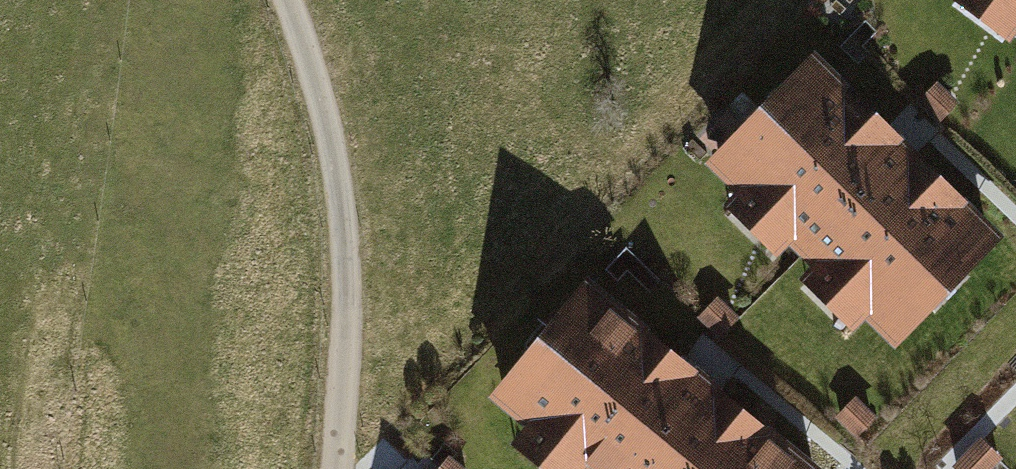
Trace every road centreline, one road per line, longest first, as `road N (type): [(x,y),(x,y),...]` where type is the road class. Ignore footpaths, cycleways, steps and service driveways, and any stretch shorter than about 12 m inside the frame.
road 1 (track): [(345,326),(342,181),(285,0)]
road 2 (residential): [(335,468),(345,326)]

